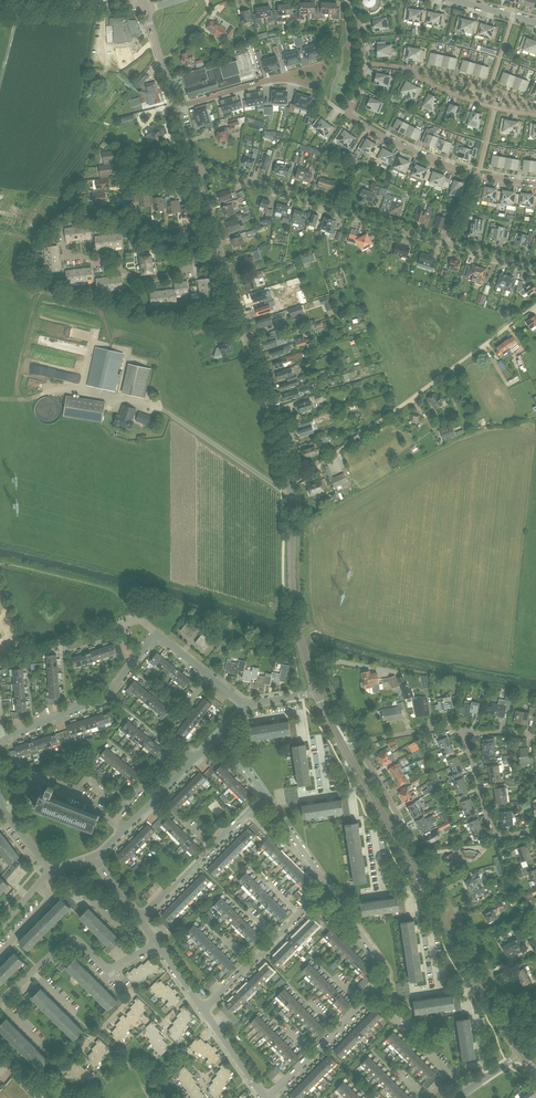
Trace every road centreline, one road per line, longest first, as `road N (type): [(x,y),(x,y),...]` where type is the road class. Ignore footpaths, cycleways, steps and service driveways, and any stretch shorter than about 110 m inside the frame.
road 1 (tertiary): [(315,692),(293,603),(285,451),(222,256)]
road 2 (residential): [(535,271),(195,169)]
road 3 (track): [(535,305),(291,487)]
road 4 (tertiary): [(493,1009),(344,750)]
road 5 (residential): [(506,1004),(358,745)]
road 6 (residential): [(535,184),(415,153),(348,115)]
road 7 (residential): [(2,740),(107,694),(158,634)]
road 8 (residential): [(195,260),(185,230),(151,230),(127,207),(120,167),(135,165)]
road 9 (tertiary): [(0,11),(146,8)]
road 10 (residential): [(462,730),(493,829),(535,832)]
road 11 (residential): [(362,1003),(387,969),(328,884)]
road 12 (residential): [(535,116),(460,98),(400,68)]
road 13 (residential): [(535,105),(400,68)]
road 14 (residential): [(115,822),(40,776),(6,813)]

